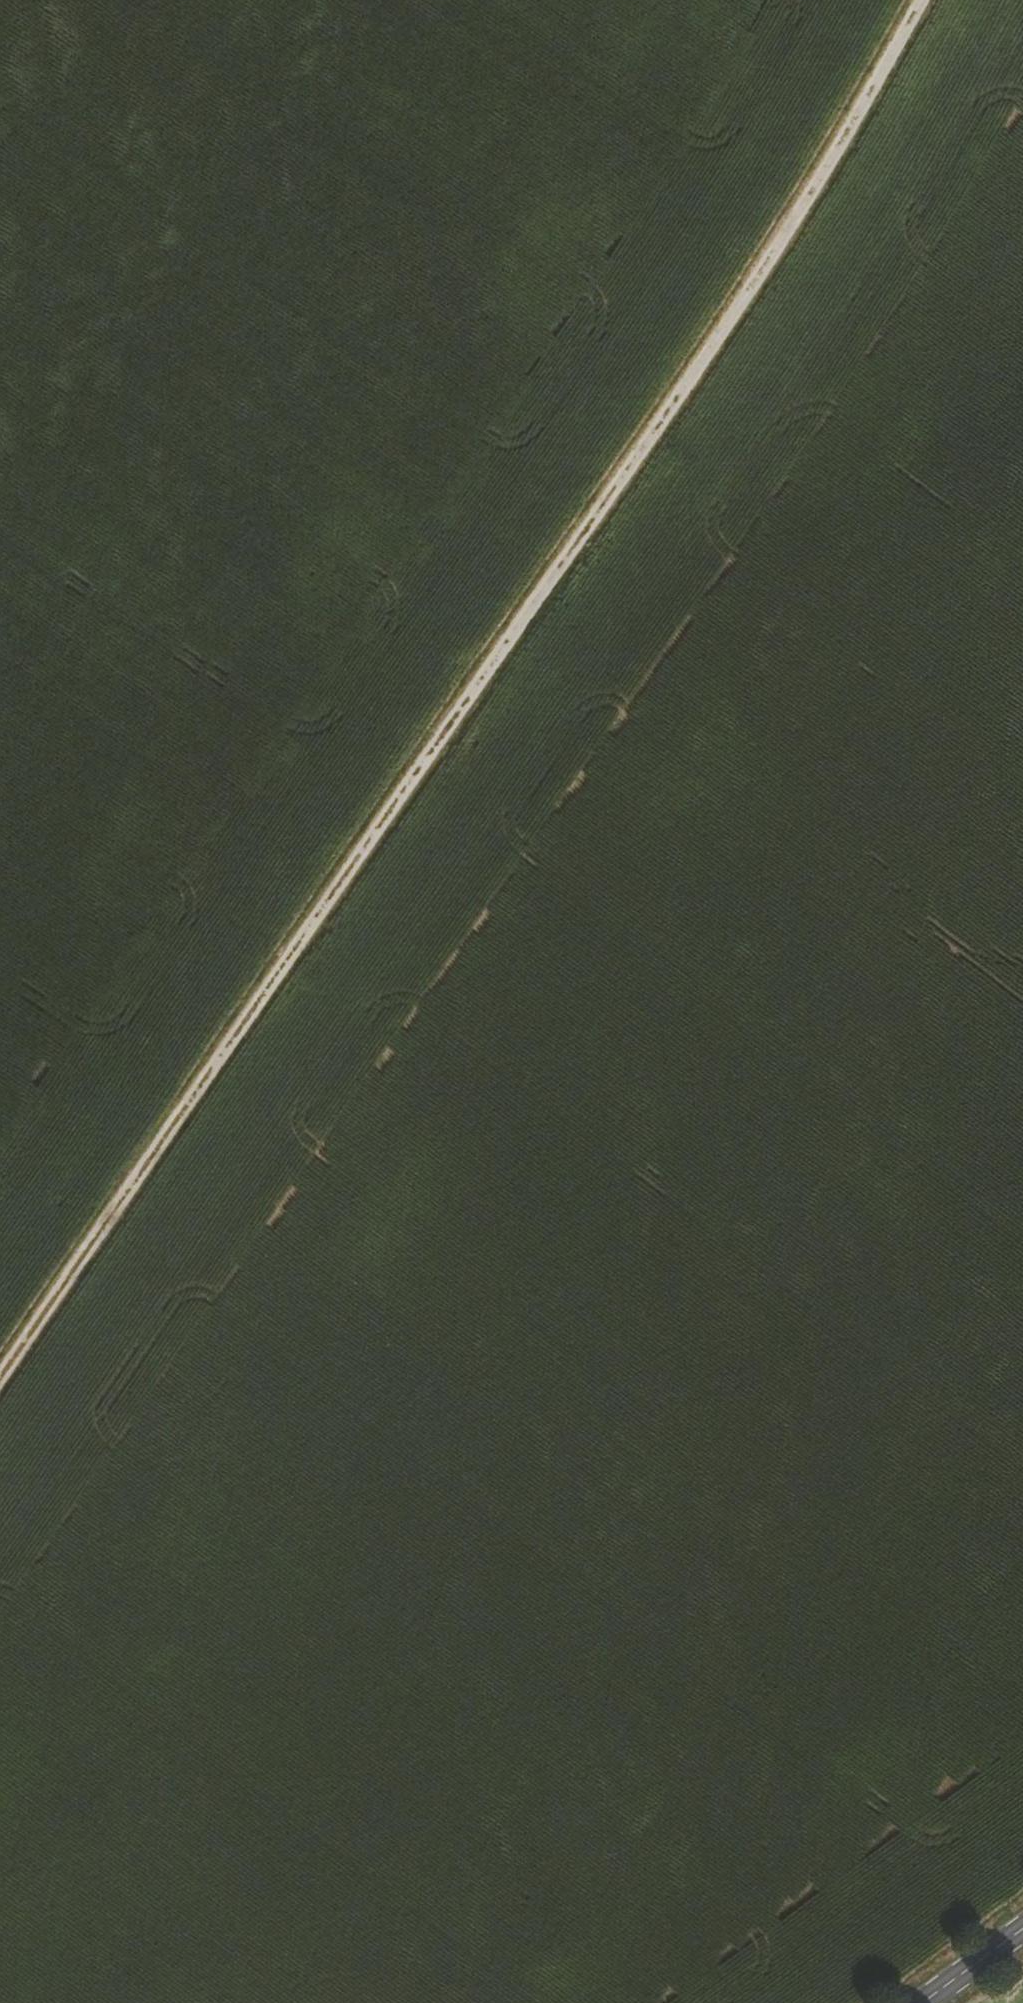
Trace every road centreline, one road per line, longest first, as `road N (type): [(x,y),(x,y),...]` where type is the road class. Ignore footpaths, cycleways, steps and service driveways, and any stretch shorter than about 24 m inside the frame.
road 1 (track): [(0,1354),(678,380),(913,0)]
road 2 (tertiary): [(1022,1931),(925,2002)]

